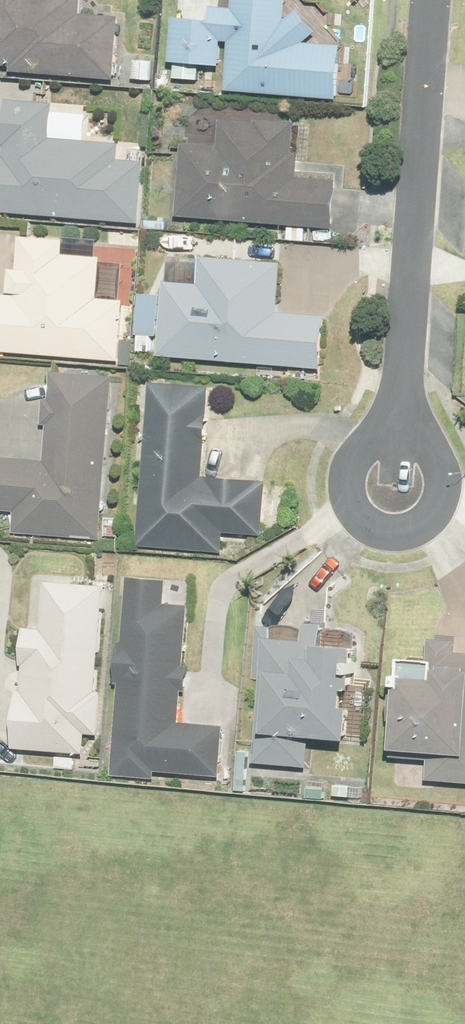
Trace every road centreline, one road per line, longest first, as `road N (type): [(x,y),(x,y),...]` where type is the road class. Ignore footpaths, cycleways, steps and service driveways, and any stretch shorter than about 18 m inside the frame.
road 1 (residential): [(399,499),(433,0)]

